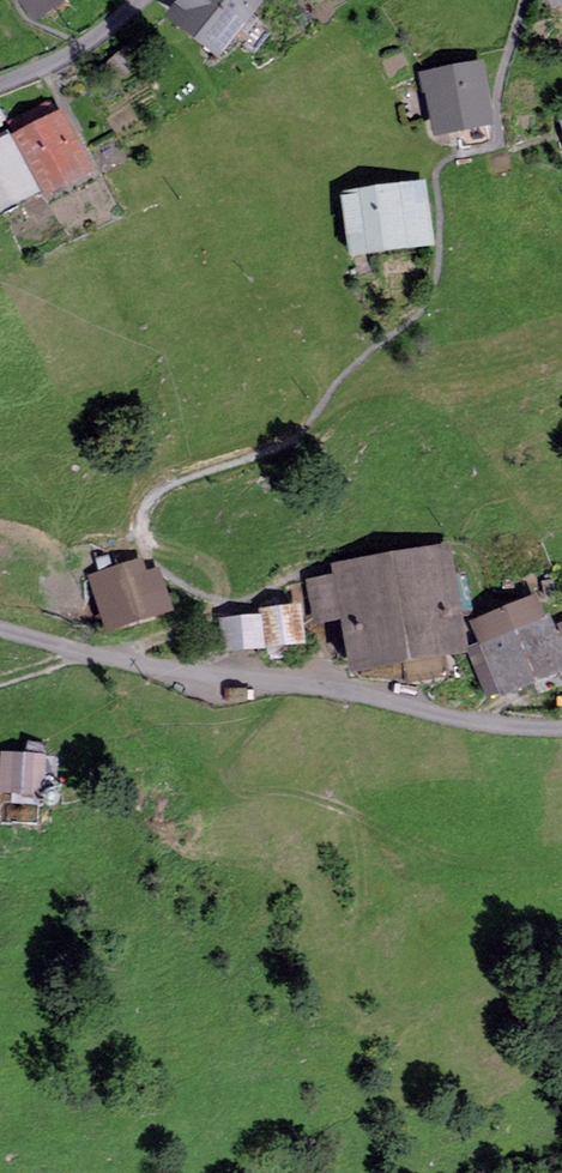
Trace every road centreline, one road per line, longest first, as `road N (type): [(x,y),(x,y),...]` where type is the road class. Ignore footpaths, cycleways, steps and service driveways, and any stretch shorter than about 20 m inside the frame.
road 1 (unclassified): [(0,627),(125,661),(360,694),(487,723),(561,727)]
road 2 (residential): [(0,84),(84,43),(138,0)]

